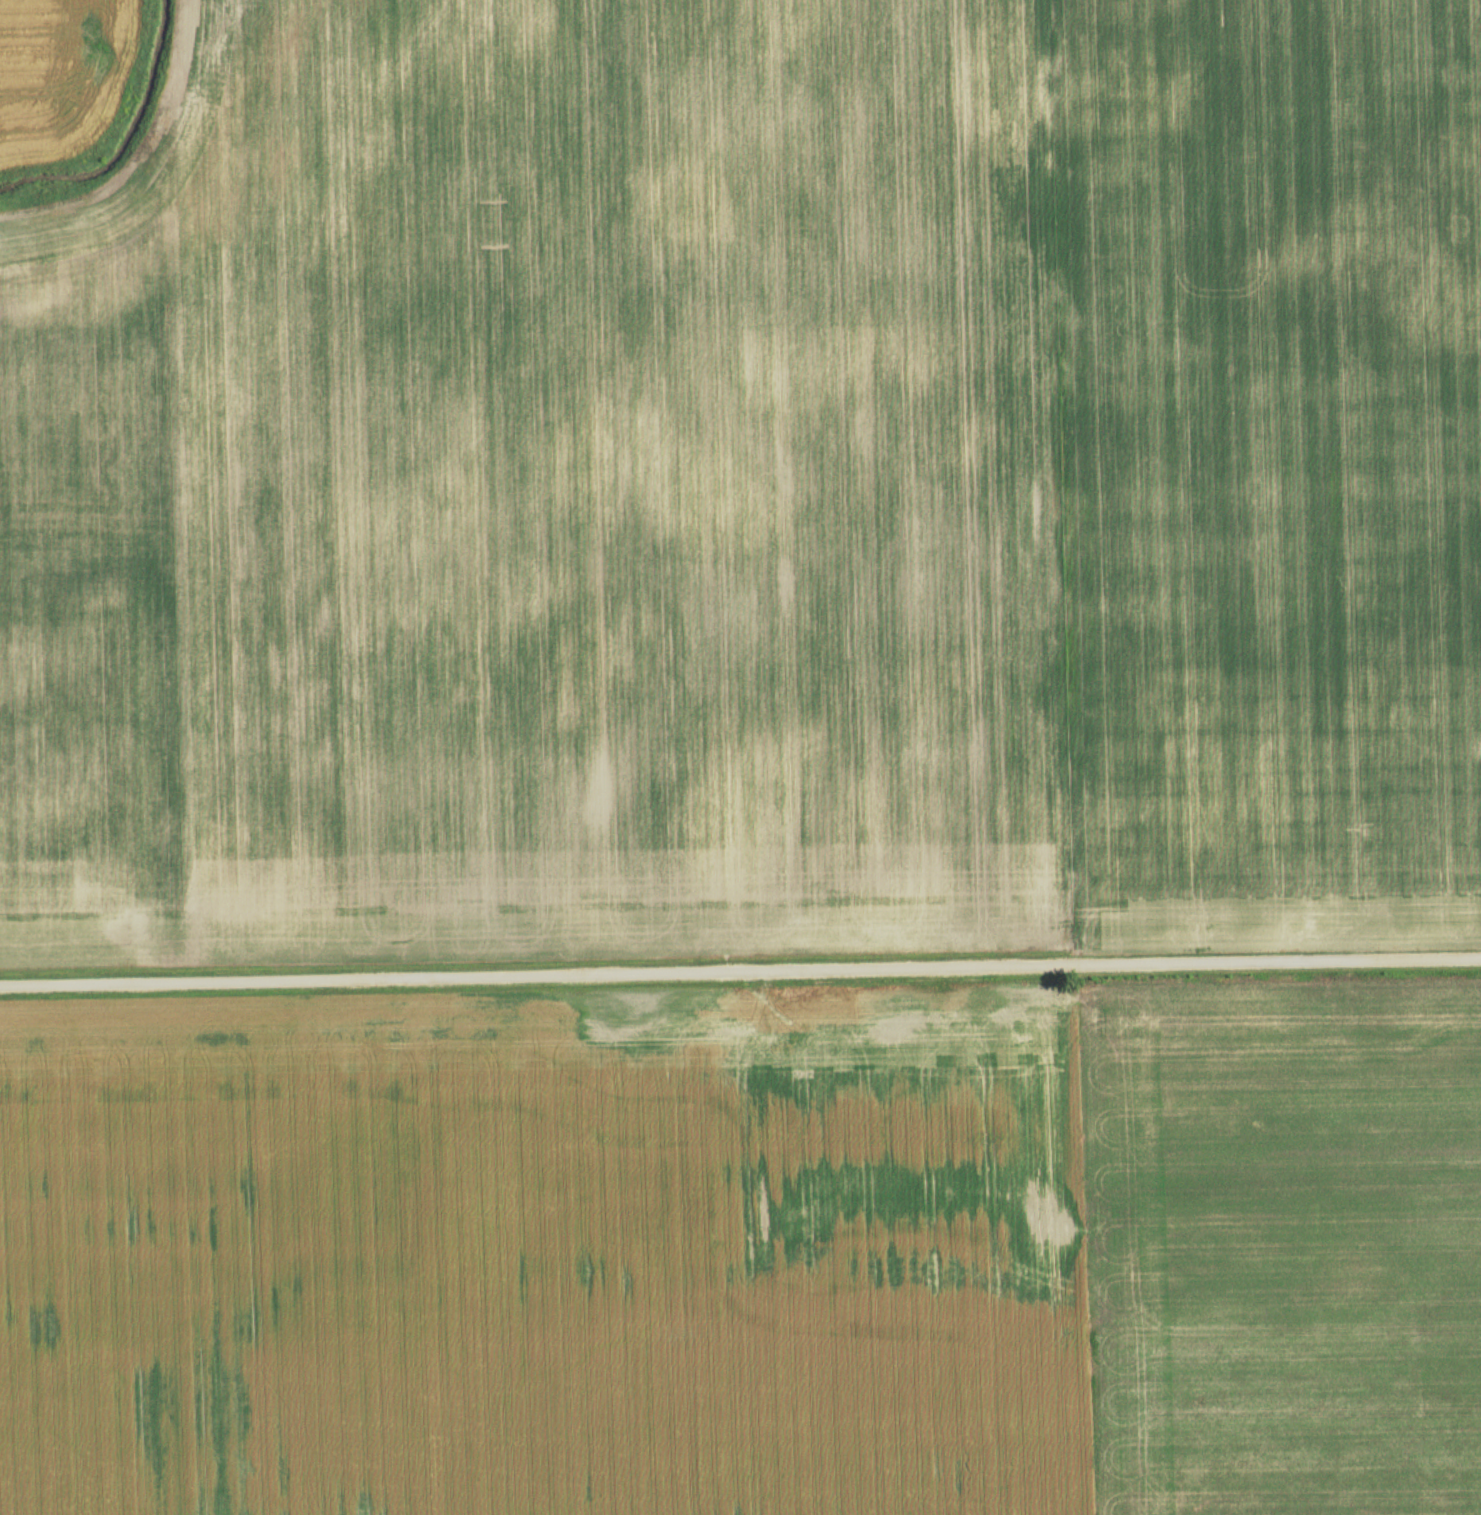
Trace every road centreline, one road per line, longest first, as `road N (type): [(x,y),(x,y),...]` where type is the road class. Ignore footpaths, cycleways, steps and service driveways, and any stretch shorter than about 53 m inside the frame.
road 1 (residential): [(0,986),(1480,956)]

